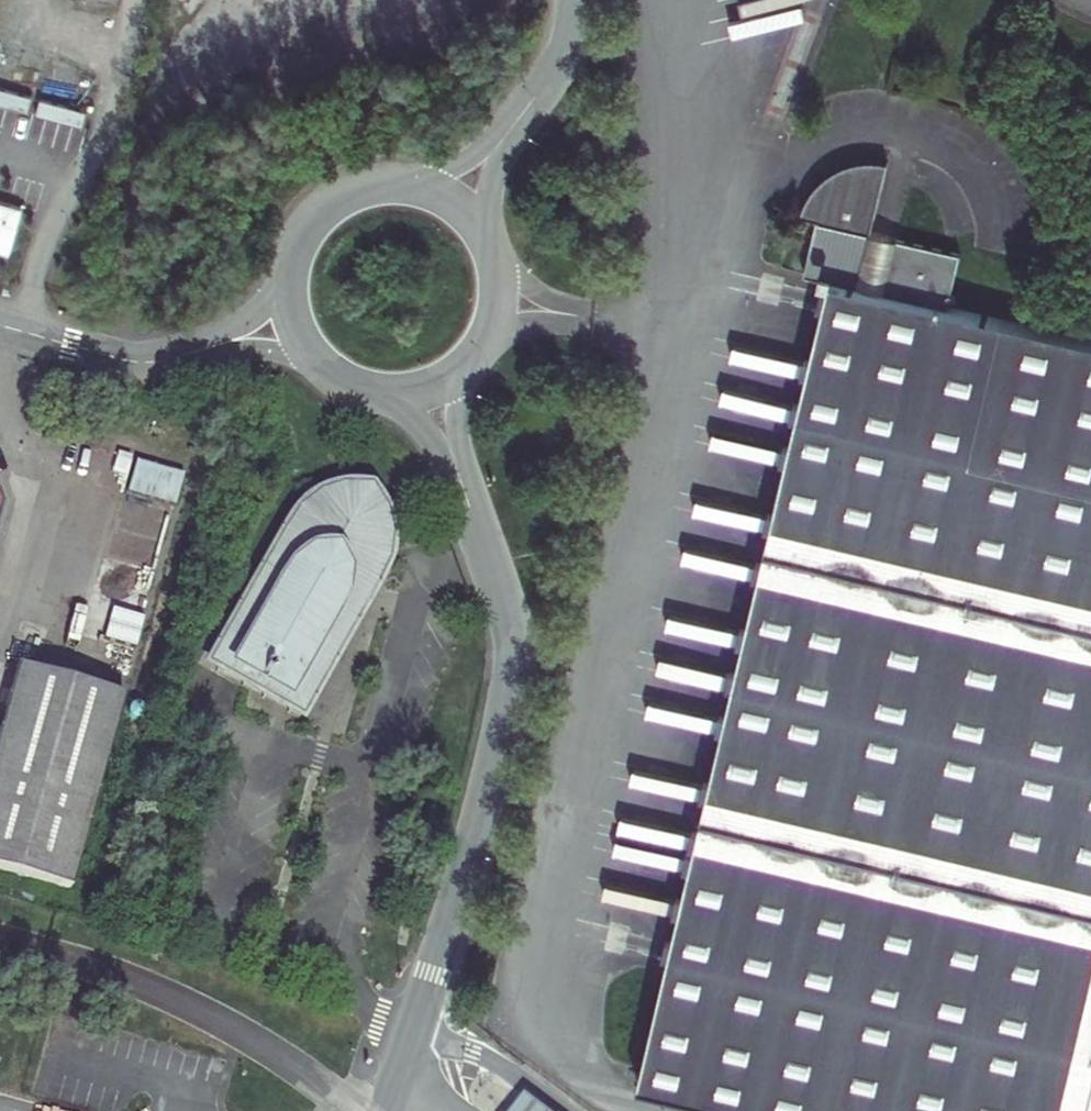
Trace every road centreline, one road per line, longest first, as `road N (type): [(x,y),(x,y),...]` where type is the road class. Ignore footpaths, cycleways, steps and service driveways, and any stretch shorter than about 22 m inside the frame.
road 1 (residential): [(386,1110),(468,861),(511,685),(507,607),(462,490)]
road 2 (residential): [(209,346),(129,359),(0,324)]
road 3 (unclassified): [(403,182),(364,187),(329,205),(303,235),(290,272)]
road 4 (unclassified): [(462,370),(498,313),(500,272),(487,235)]
road 5 (unclassified): [(513,125),(560,57),(576,0)]
road 6 (unclassified): [(513,125),(472,155),(403,182)]
road 7 (residential): [(392,394),(426,423),(462,490)]
road 8 (residential): [(462,490),(456,419),(462,370)]

